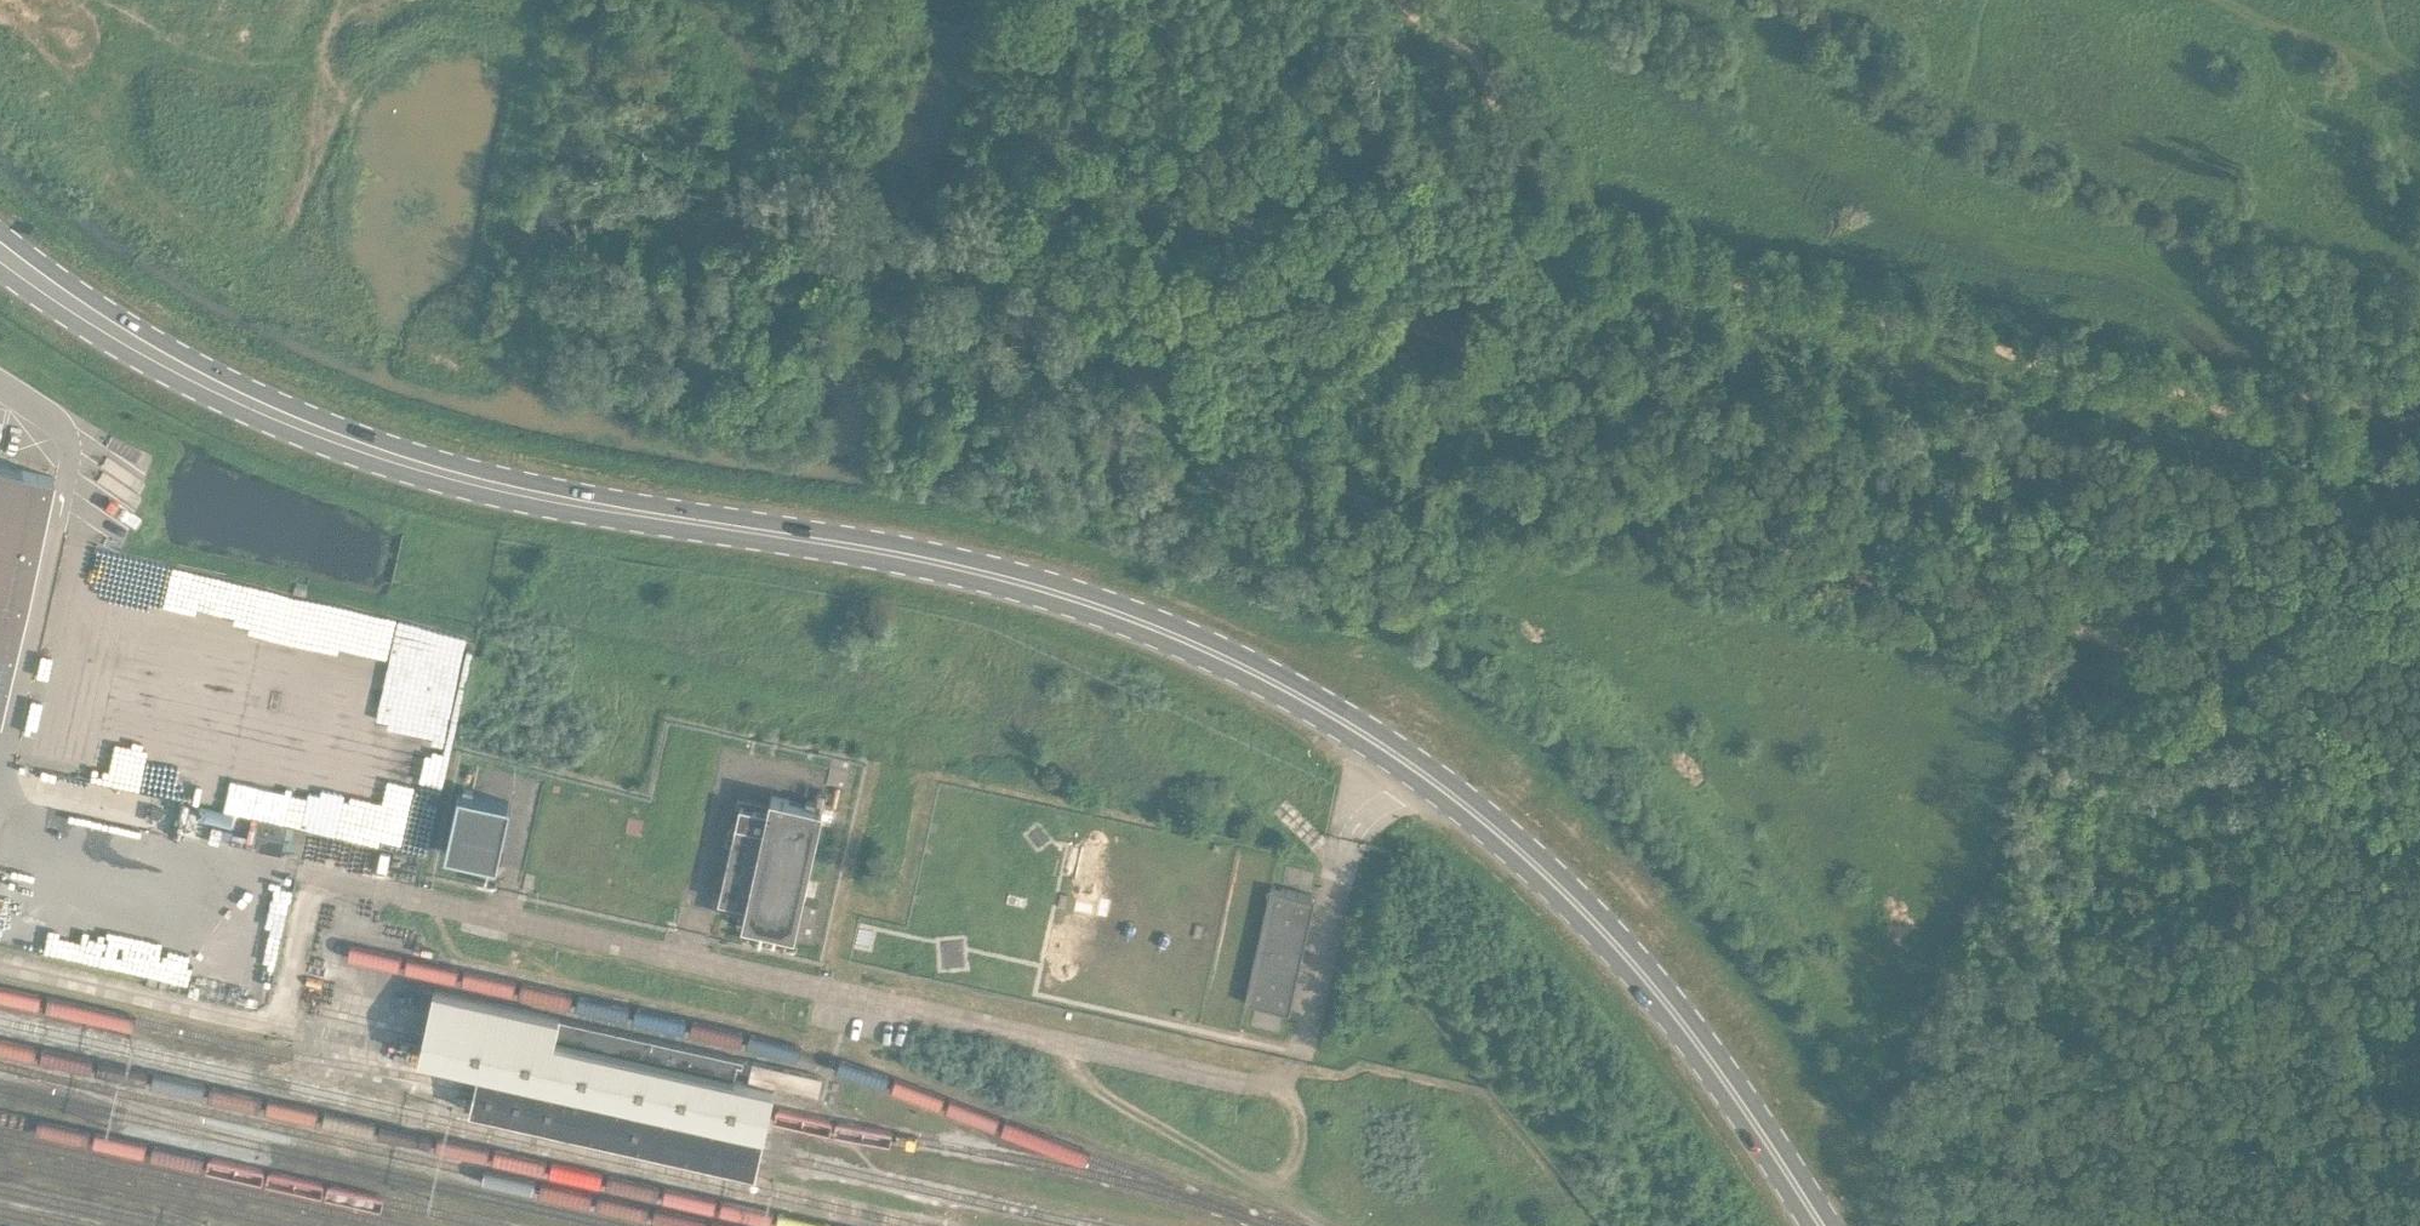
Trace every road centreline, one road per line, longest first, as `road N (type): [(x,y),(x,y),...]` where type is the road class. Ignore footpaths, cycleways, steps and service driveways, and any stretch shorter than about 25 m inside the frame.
road 1 (primary): [(8,262),(167,374),(323,441),(462,477),(989,573),(1132,617),(1267,675),(1391,745),(1603,930),(1820,1225)]

